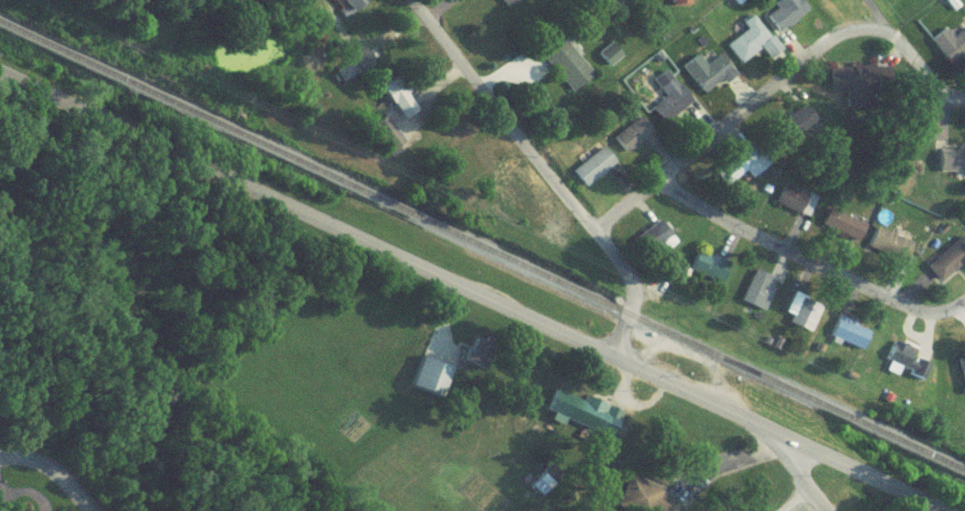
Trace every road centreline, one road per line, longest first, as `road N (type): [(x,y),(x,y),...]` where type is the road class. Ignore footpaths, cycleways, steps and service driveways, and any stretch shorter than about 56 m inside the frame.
road 1 (secondary): [(925,510),(0,78)]
road 2 (residential): [(593,235),(848,32),(882,34),(946,98),(964,99)]
road 3 (residential): [(609,360),(633,295),(621,267),(408,0)]
road 4 (residential): [(652,187),(923,316),(964,303)]

